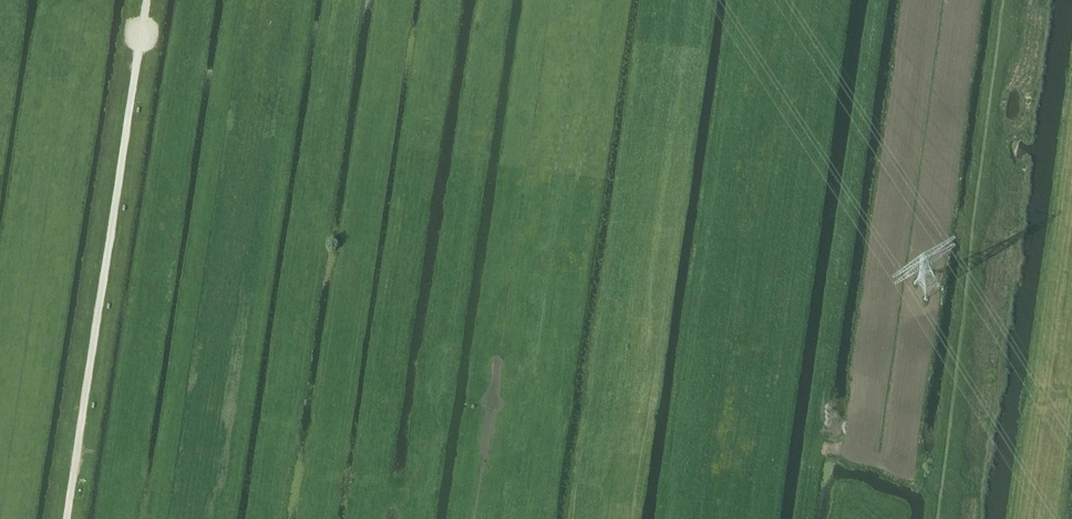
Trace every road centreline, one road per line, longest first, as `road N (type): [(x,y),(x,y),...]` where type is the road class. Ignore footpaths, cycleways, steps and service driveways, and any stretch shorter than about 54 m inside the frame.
road 1 (track): [(147,0),(67,518)]

